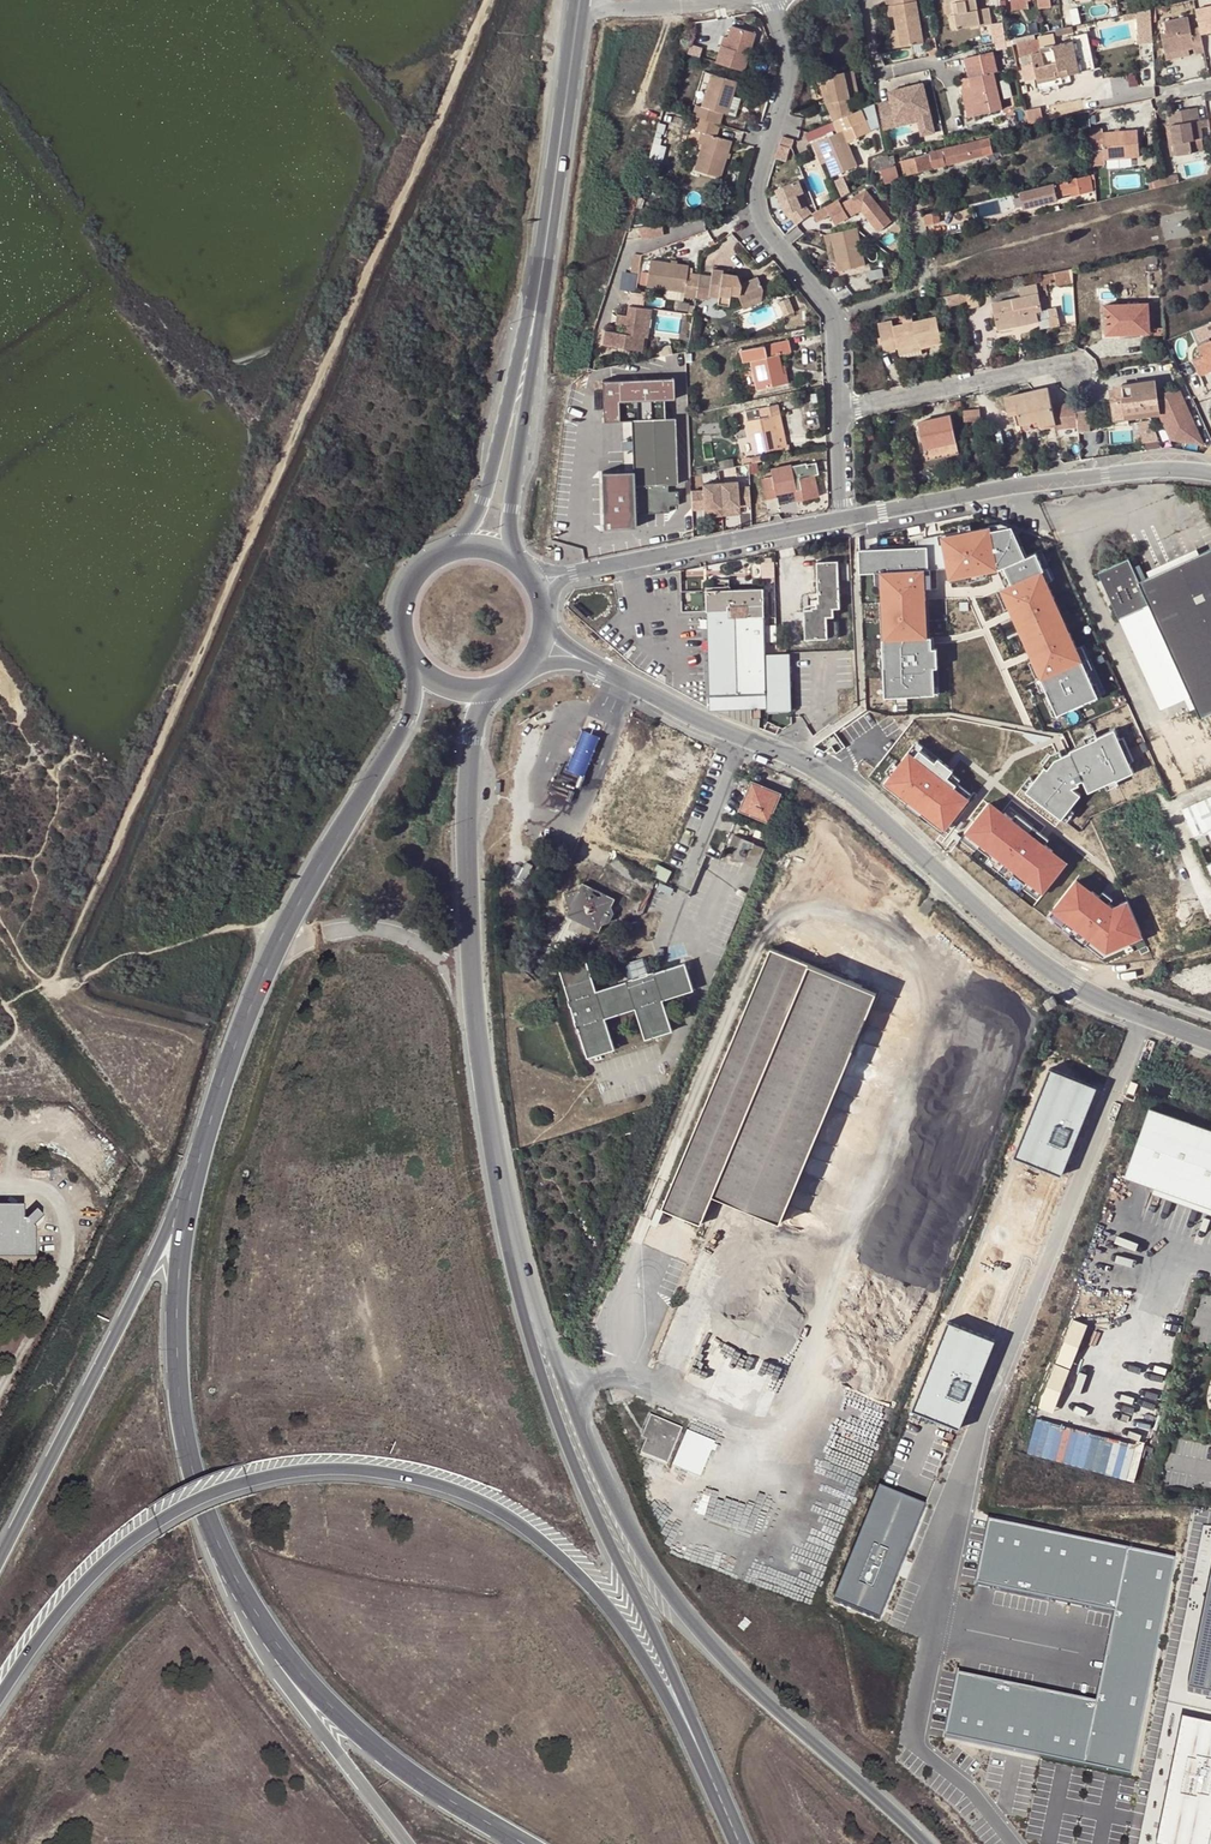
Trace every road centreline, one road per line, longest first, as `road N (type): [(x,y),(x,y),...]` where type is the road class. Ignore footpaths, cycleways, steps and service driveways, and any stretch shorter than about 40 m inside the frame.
road 1 (primary): [(737,1839),(651,1674),(591,1586),(505,1515),(413,1478),(287,1473),(209,1495),(156,1523),(58,1613),(0,1697)]
road 2 (tertiary): [(590,665),(821,772),(1041,963),(1109,1003),(1210,1043)]
road 3 (primary): [(737,1839),(573,1461),(537,1362),(508,1215)]
road 4 (primary): [(508,1215),(475,996),(469,890),(473,727),(502,683)]
road 5 (primary): [(414,658),(407,722),(287,922),(204,1140)]
road 6 (primary): [(204,1140),(163,1239),(0,1557)]
road 7 (primary): [(927,1843),(709,1643),(618,1511)]
road 8 (primary): [(204,1140),(181,1253),(177,1368),(188,1449),(224,1555)]
road 9 (primary): [(224,1555),(281,1649),(346,1721),(524,1843)]
road 10 (unclassified): [(840,518),(1106,475),(1210,473)]
road 11 (residential): [(772,0),(790,80),(757,187),(758,213),(833,315)]
road 12 (primary): [(224,1555),(272,1661),(406,1843)]
road 13 (primary): [(618,1511),(508,1215)]
road 14 (primary): [(540,285),(482,502),(448,556)]
road 15 (primary): [(511,563),(510,510),(540,285)]
road 16 (unclassified): [(572,574),(840,518)]
road 17 (primary): [(576,14),(540,285)]
road 18 (residential): [(1072,365),(838,411)]
road 19 (residential): [(916,213),(917,283),(833,315)]
road 20 (primary): [(448,556),(406,599),(414,658)]

